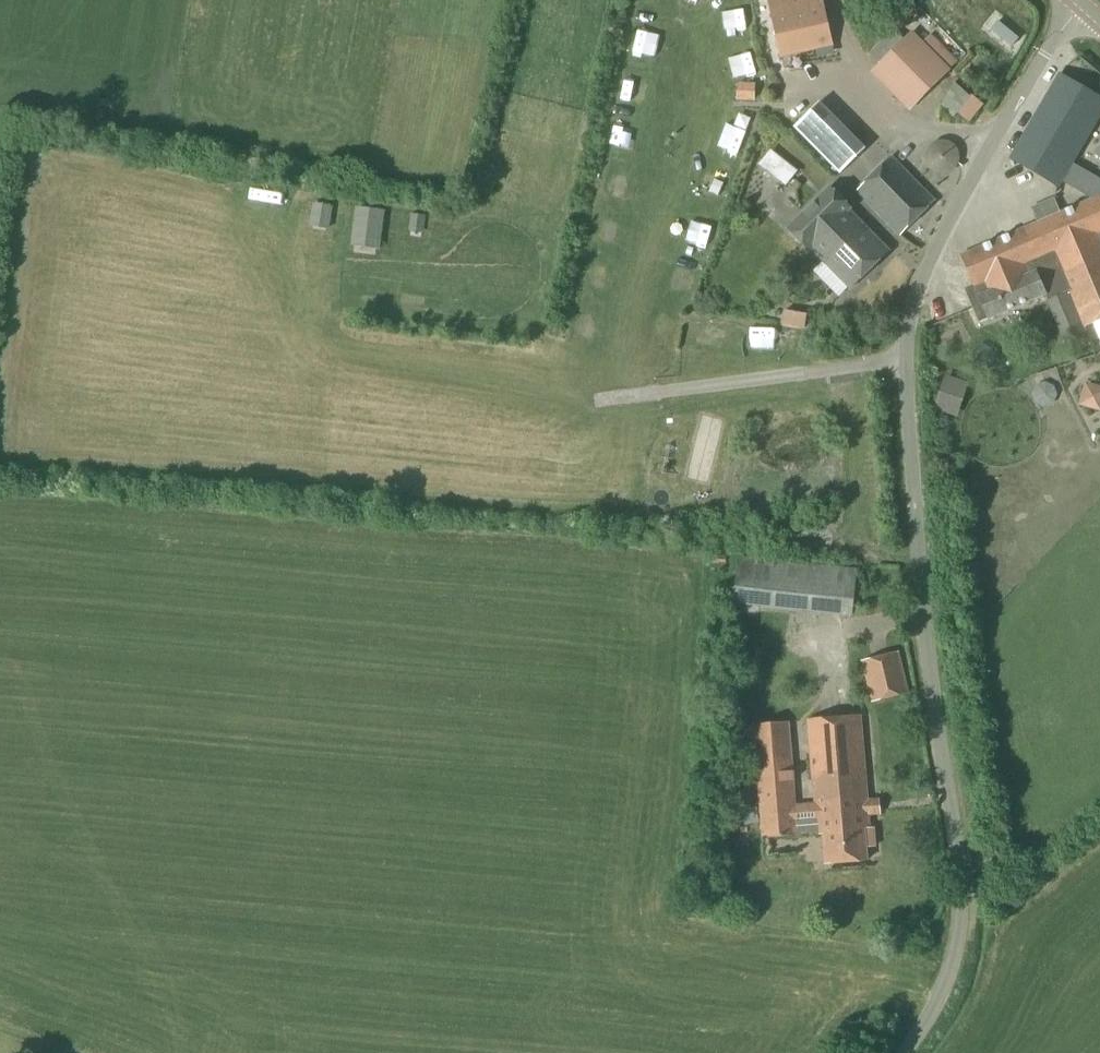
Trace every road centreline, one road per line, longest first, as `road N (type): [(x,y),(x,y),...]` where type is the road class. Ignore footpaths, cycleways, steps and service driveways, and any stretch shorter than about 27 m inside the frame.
road 1 (unclassified): [(903,1052),(949,976),(961,900),(931,676),(906,326),(921,280),(1014,106),(1084,1)]

